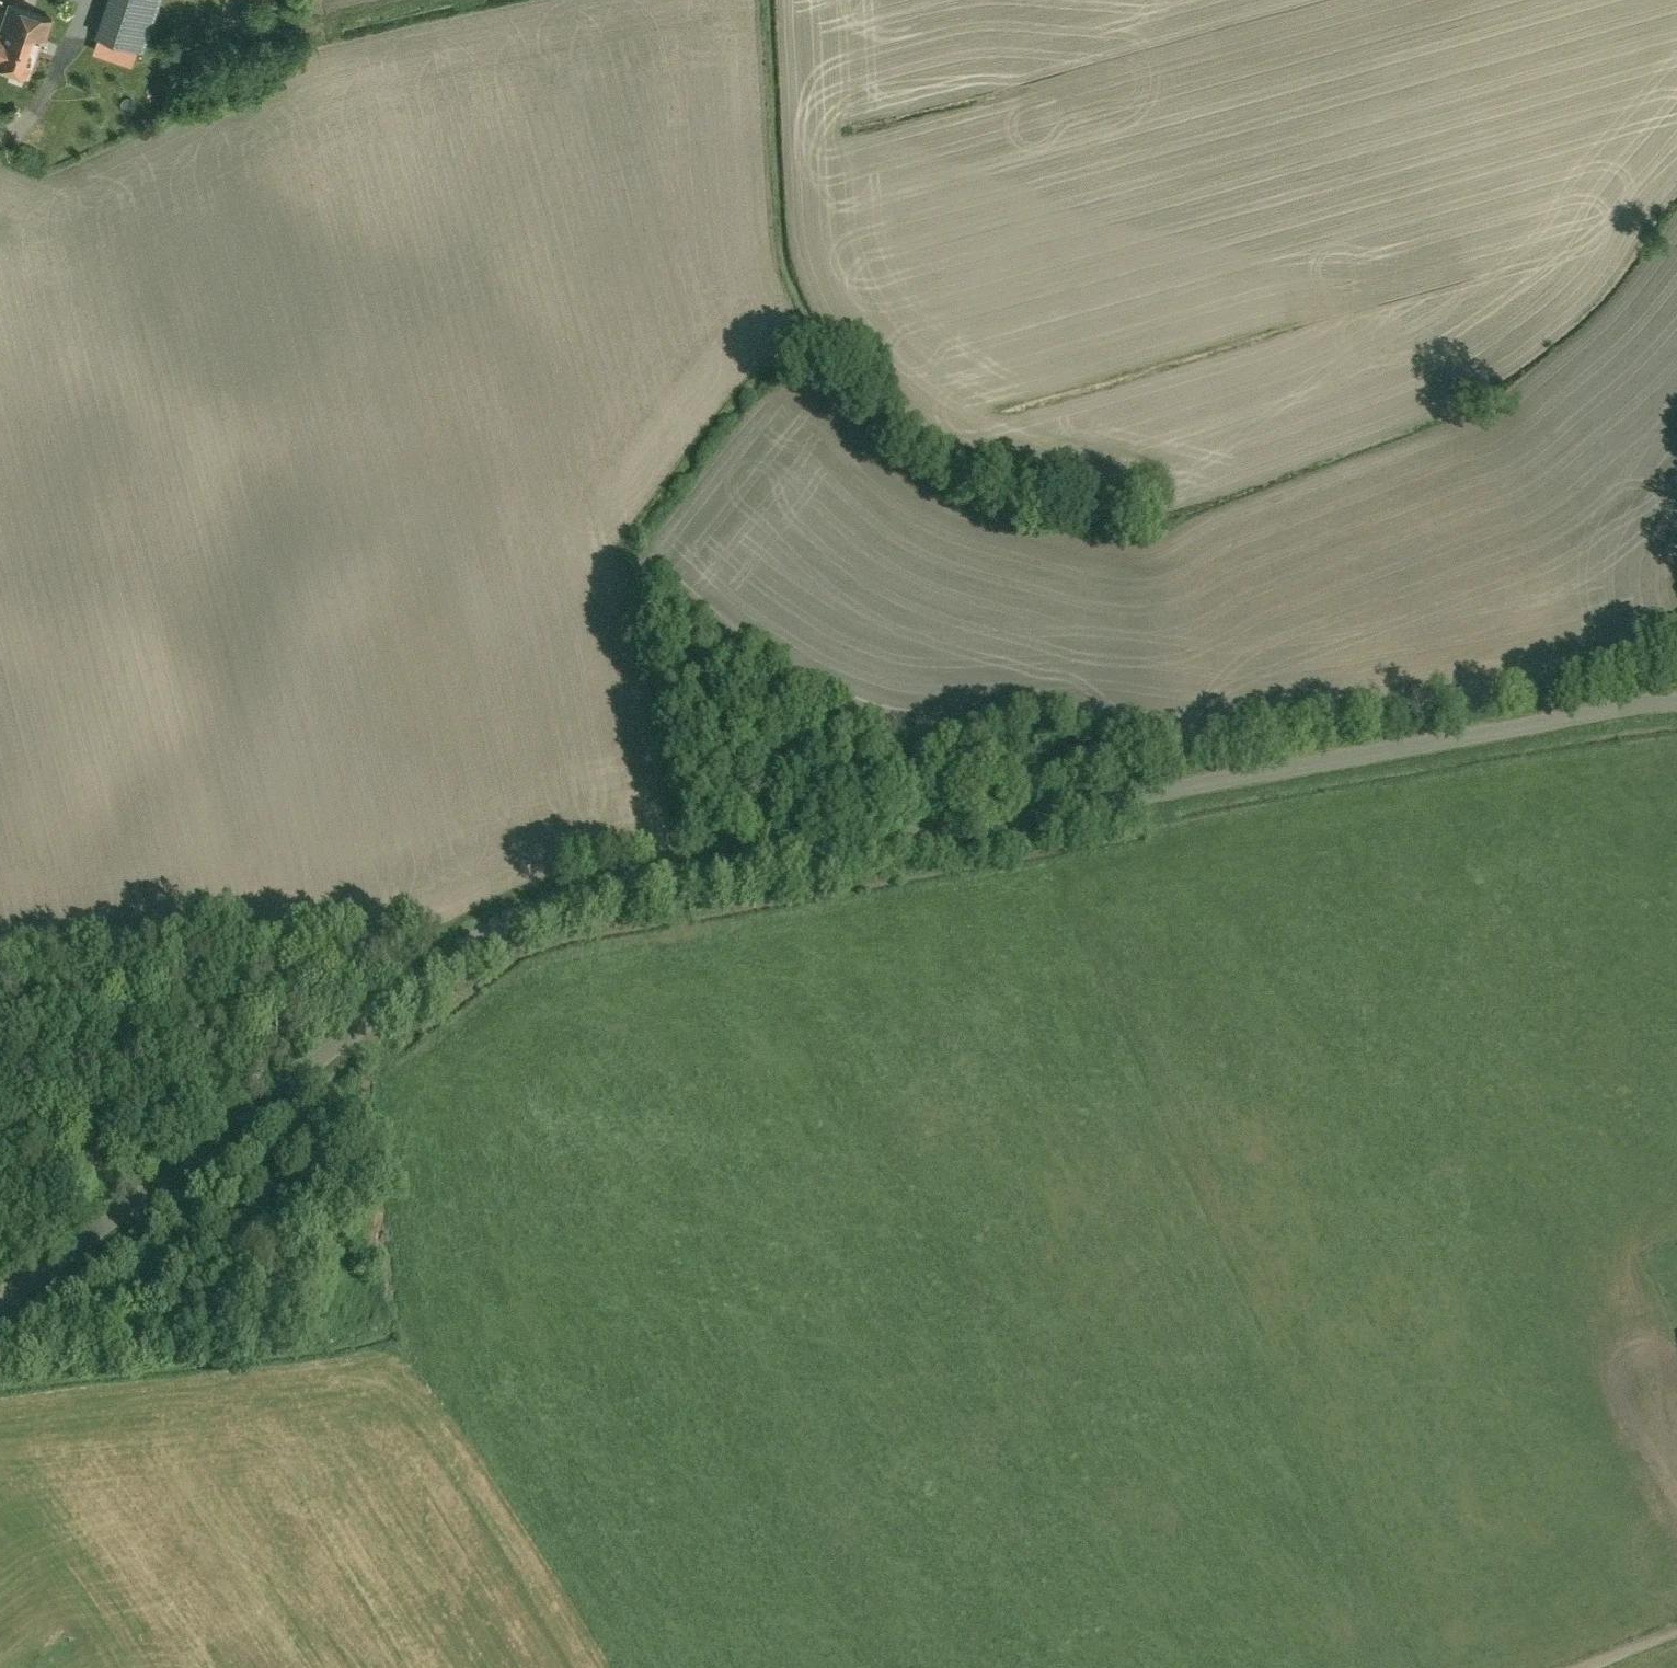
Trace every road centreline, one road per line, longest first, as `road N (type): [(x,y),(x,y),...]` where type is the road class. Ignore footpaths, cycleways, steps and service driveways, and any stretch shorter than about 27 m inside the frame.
road 1 (unclassified): [(0,1298),(547,911),(1676,711)]

